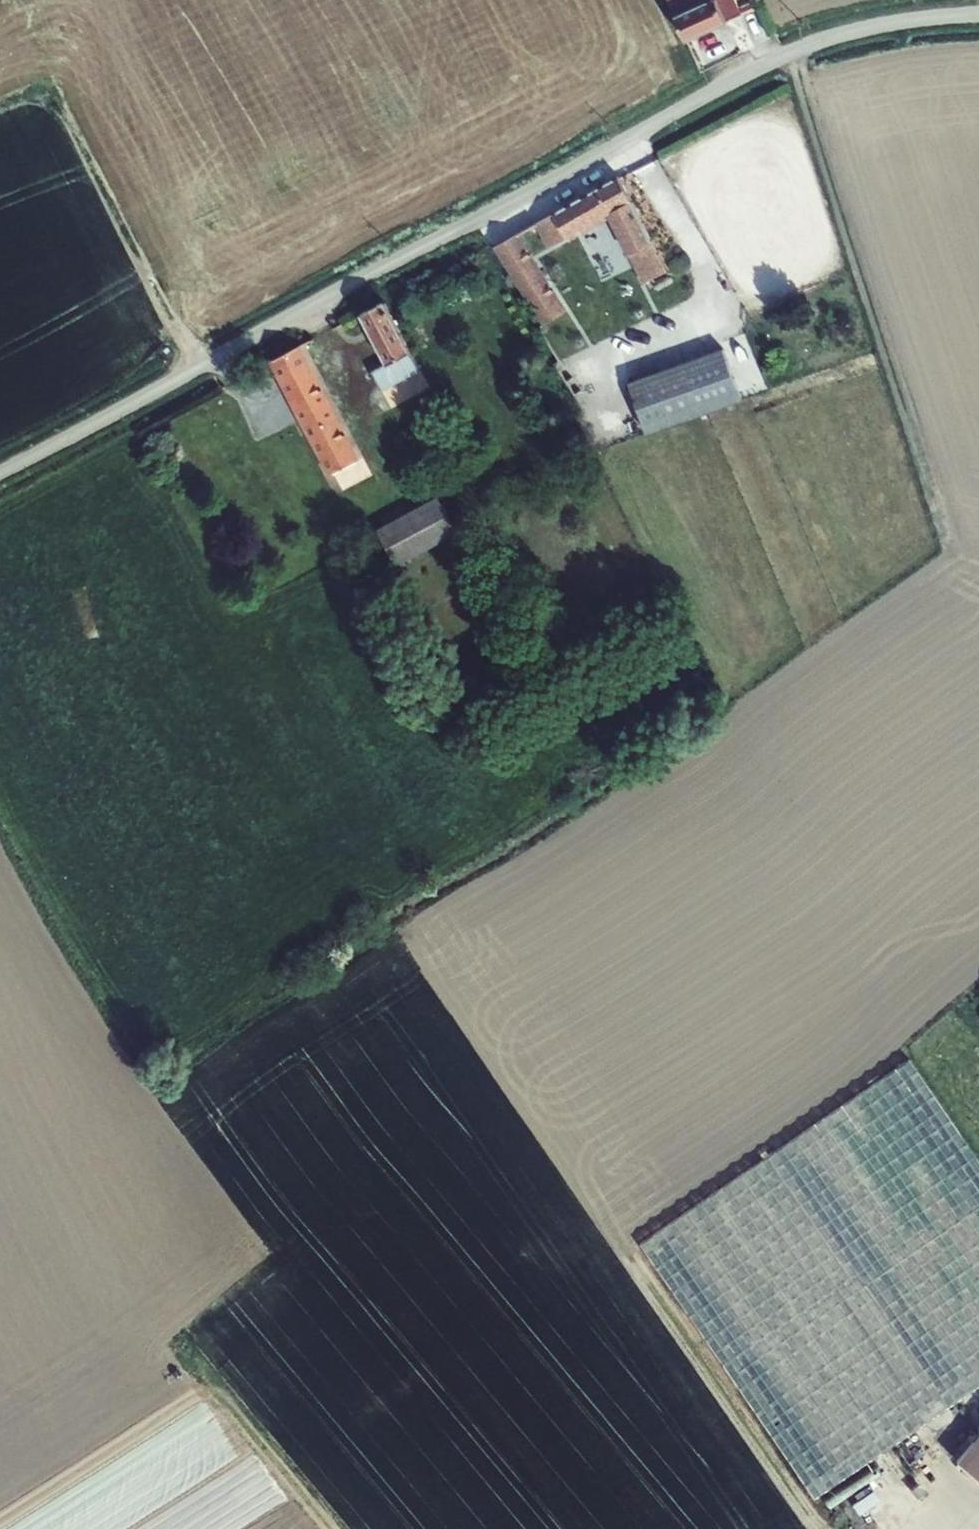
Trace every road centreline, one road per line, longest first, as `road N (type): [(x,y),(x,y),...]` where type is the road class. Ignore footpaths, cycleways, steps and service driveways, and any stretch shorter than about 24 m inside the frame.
road 1 (unclassified): [(0,472),(779,56),(859,27),(978,15)]

